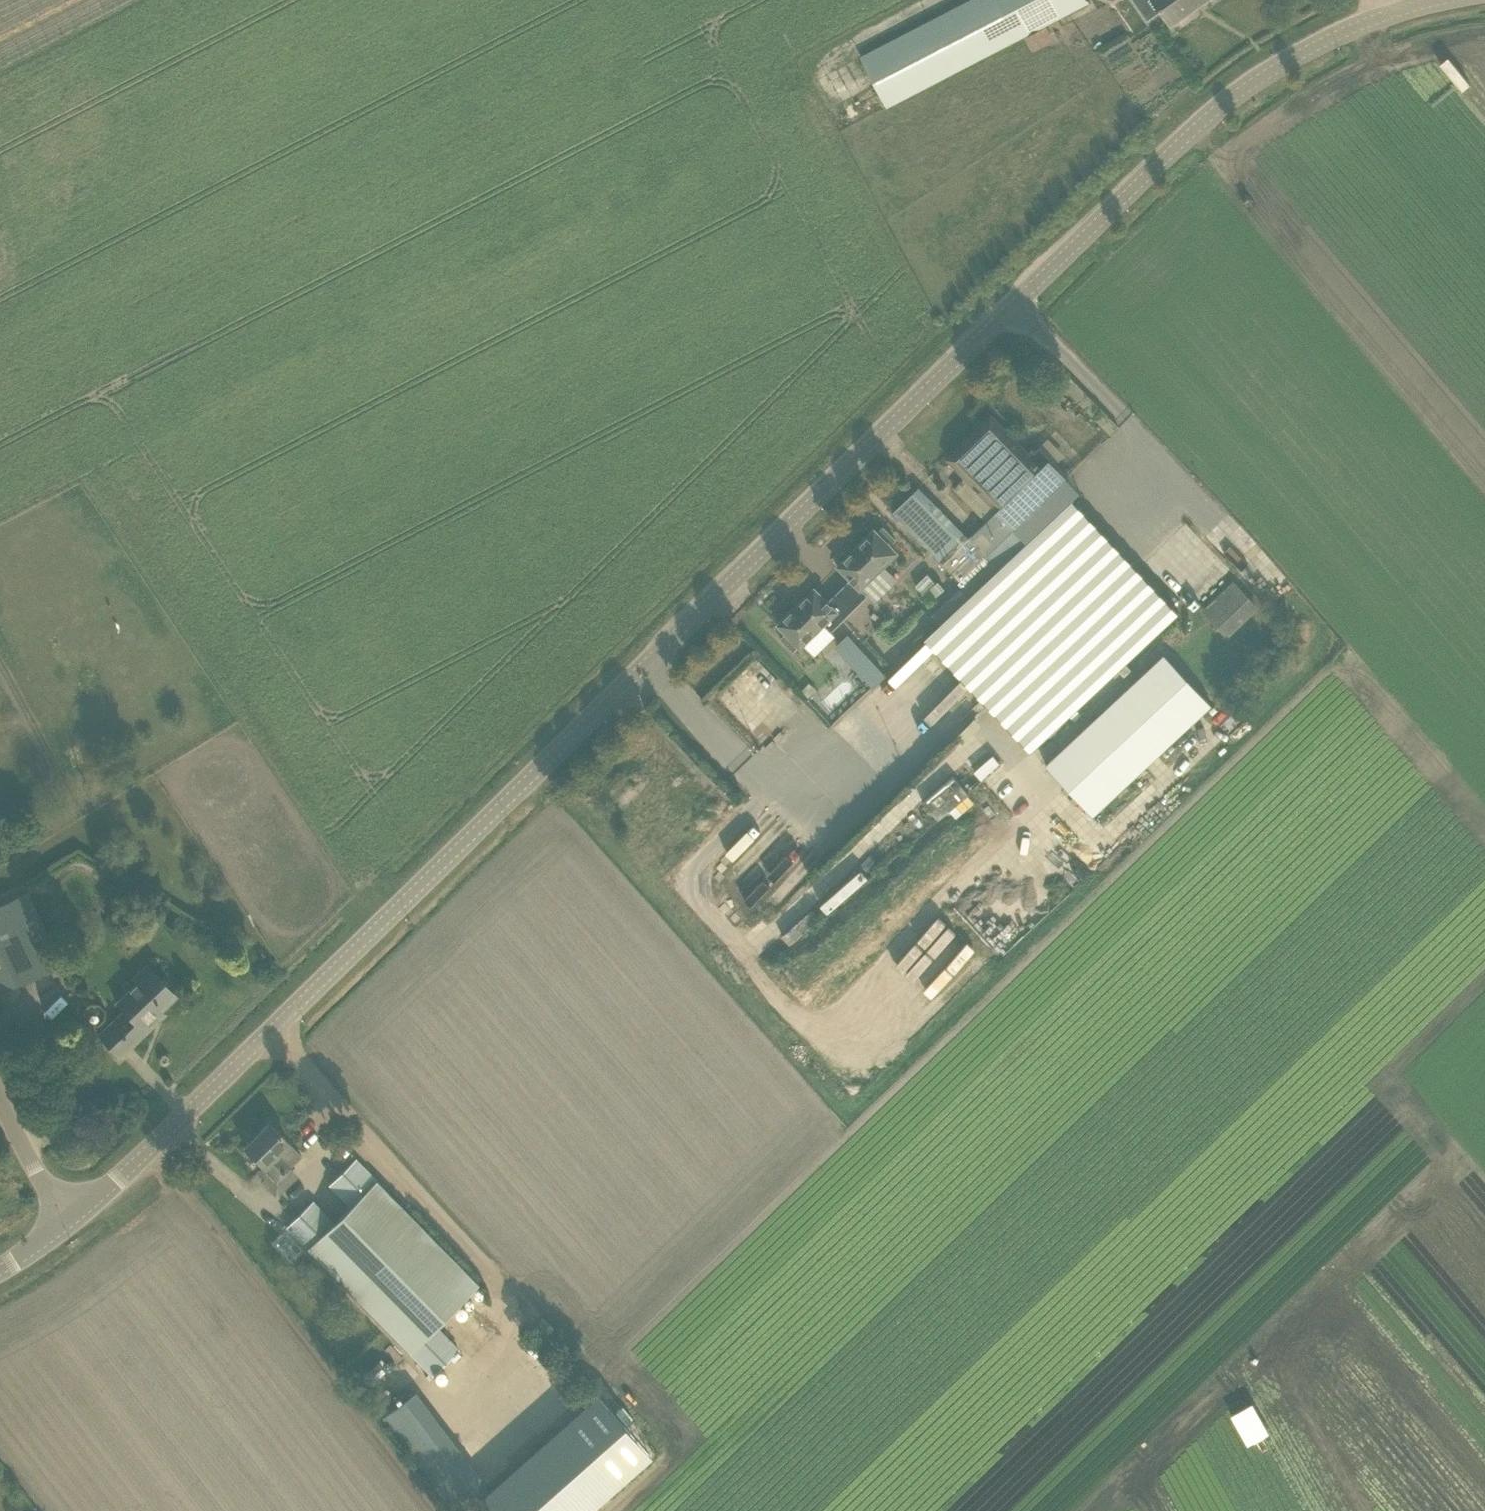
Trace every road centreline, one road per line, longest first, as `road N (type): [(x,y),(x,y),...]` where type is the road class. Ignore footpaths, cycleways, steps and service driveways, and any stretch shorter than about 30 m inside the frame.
road 1 (tertiary): [(73,1217),(1221,106),(1322,42),(1438,0)]
road 2 (unclassified): [(73,1217),(0,1099)]

